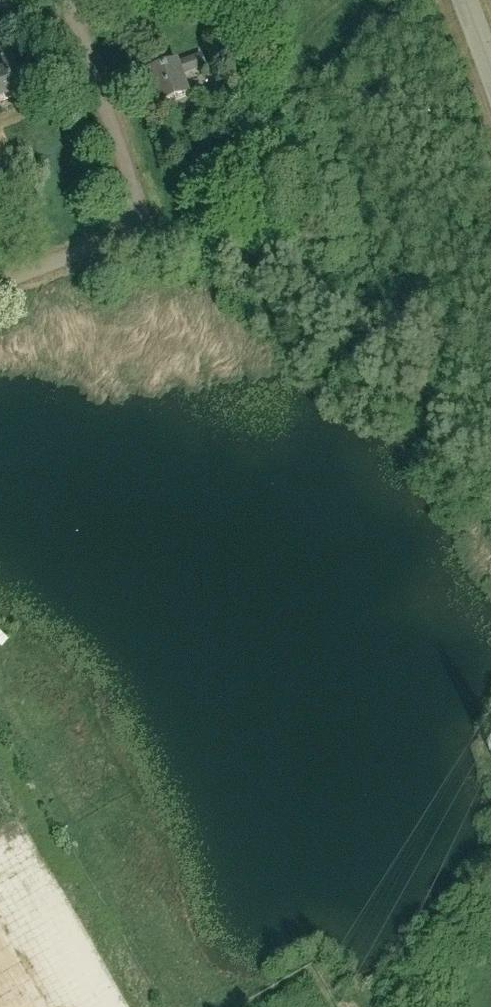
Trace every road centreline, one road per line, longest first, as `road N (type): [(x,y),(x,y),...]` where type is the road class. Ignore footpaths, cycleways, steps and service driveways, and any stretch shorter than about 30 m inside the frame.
road 1 (unclassified): [(0,284),(147,225),(71,0)]

